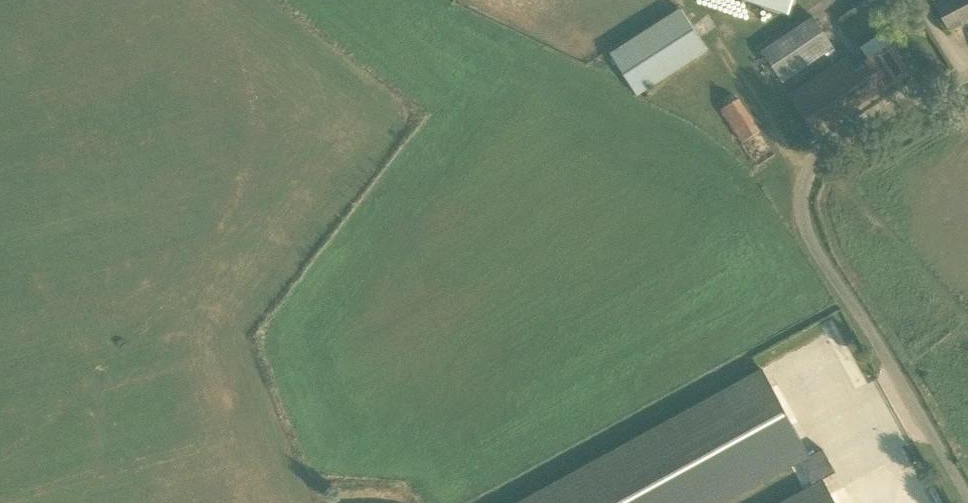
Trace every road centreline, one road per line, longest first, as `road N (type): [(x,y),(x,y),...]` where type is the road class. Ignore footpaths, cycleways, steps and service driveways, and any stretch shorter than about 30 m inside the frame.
road 1 (unclassified): [(964,502),(799,230),(799,181),(838,132),(967,66)]

